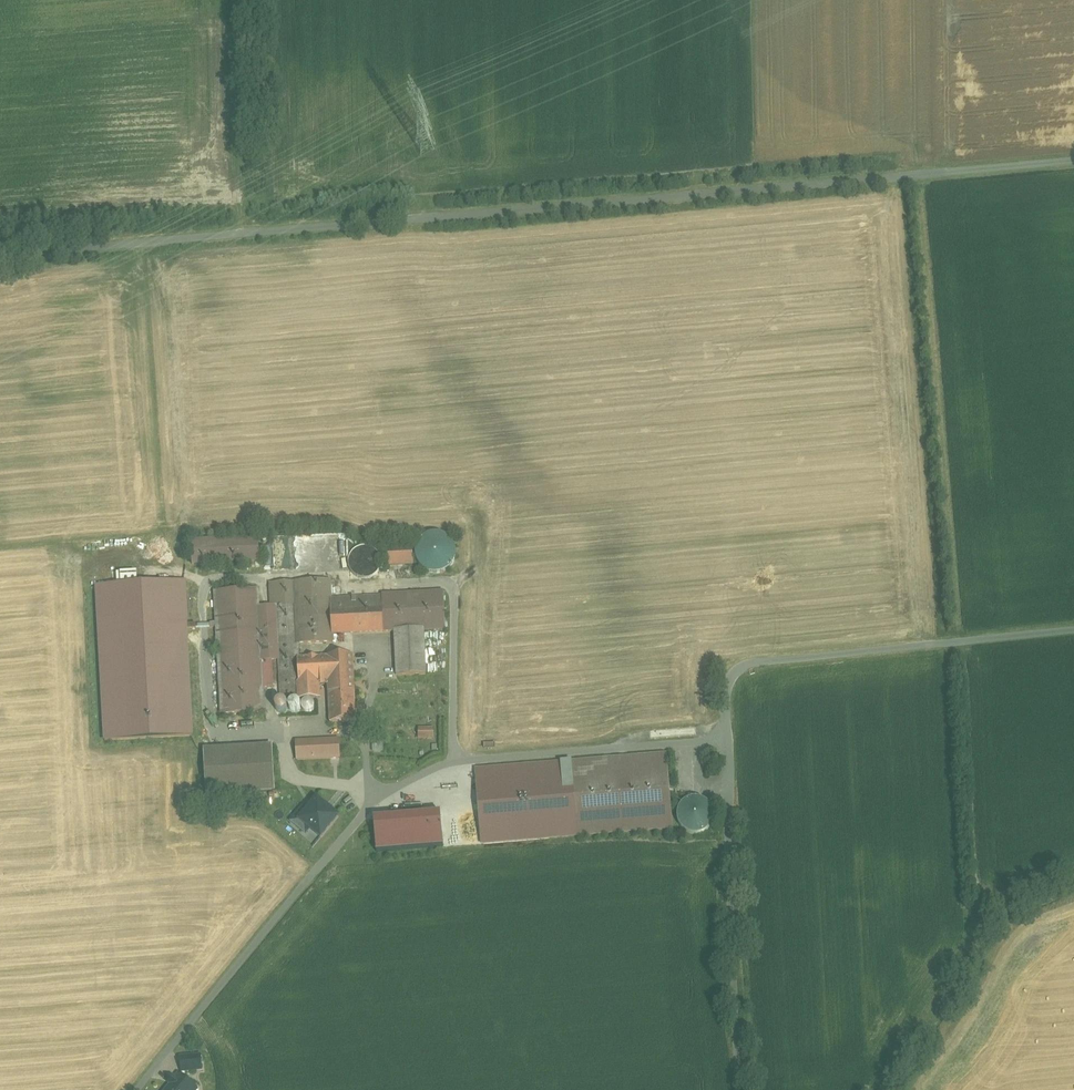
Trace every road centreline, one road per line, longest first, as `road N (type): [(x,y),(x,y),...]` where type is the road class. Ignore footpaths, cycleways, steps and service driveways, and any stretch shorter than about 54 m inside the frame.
road 1 (unclassified): [(1073,162),(0,258)]
road 2 (unclassified): [(728,741),(456,763),(408,780),(371,805),(138,1089)]
road 3 (unclassified): [(1073,632),(747,665),(728,688),(728,741)]
road 4 (unclassified): [(728,741),(742,1089)]
road 5 (track): [(143,244),(161,519)]

